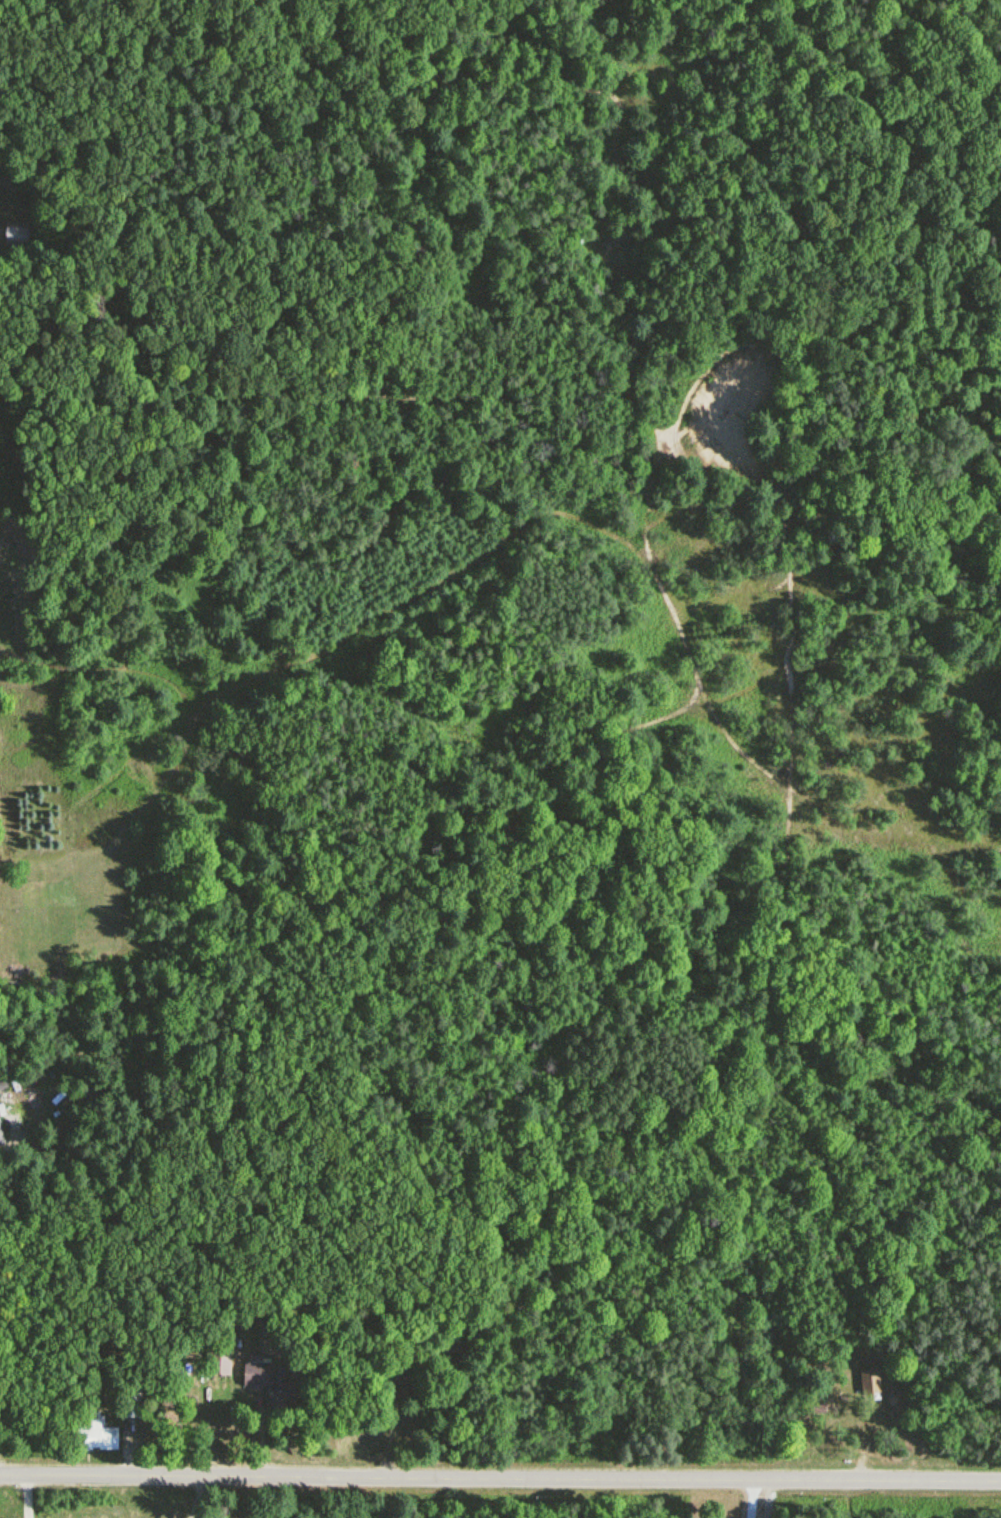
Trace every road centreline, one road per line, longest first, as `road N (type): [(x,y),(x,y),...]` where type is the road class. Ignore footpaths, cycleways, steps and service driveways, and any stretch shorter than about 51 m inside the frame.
road 1 (residential): [(1000,1477),(0,1475)]

